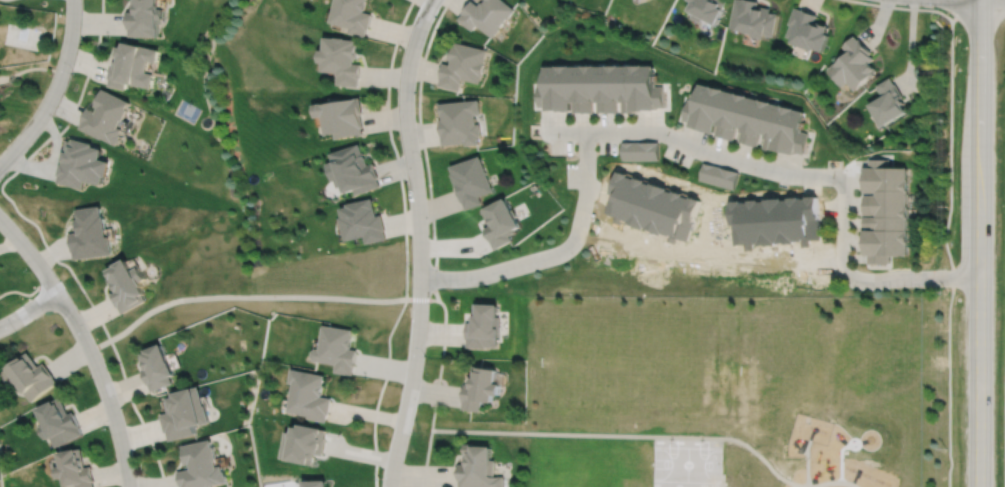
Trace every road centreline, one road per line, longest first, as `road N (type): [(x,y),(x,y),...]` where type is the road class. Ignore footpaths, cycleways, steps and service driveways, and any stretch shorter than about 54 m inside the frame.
road 1 (residential): [(388,486),(419,298),(404,89),(431,0)]
road 2 (tertiary): [(980,0),(979,486)]
road 3 (residential): [(0,220),(82,336),(105,389),(128,486)]
road 4 (residential): [(73,0),(52,95),(0,165)]

